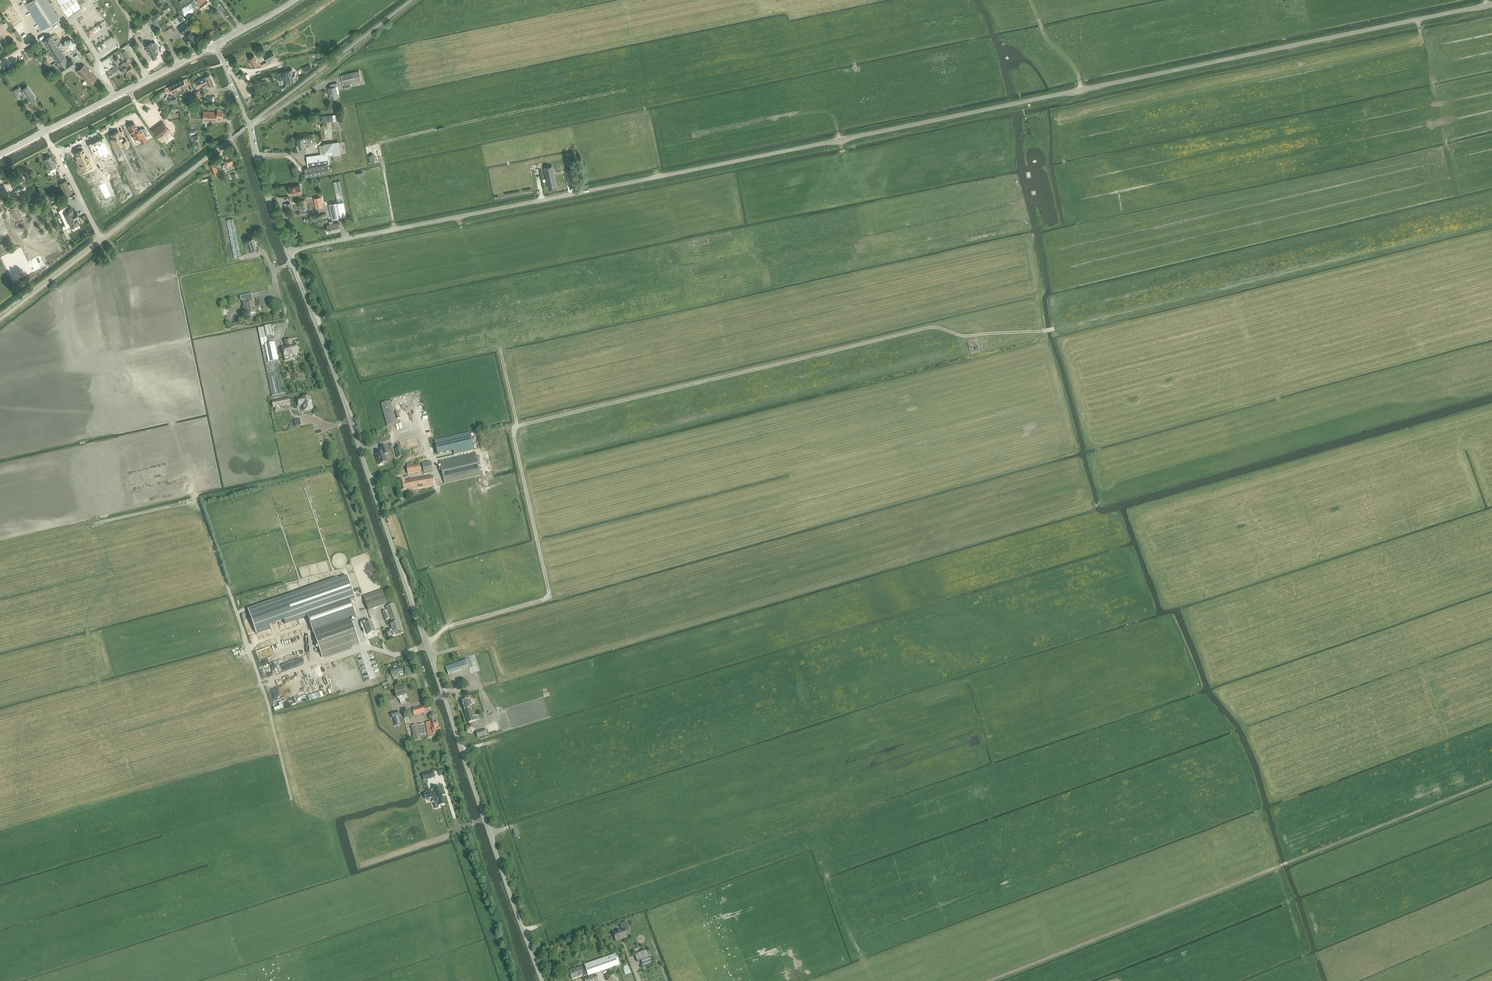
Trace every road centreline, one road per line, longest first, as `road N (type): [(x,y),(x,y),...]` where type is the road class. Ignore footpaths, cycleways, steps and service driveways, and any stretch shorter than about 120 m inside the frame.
road 1 (unclassified): [(288,252),(1491,3)]
road 2 (unclassified): [(540,980),(288,252)]
road 3 (track): [(429,657),(486,644),(512,678),(1106,503)]
road 4 (track): [(513,427),(925,329),(963,336),(1055,328)]
road 5 (track): [(500,347),(549,593),(447,628),(426,646)]
road 6 (track): [(625,90),(378,144),(395,230)]
road 7 (track): [(1280,866),(1491,782)]
road 8 (secondary): [(43,132),(214,46)]
road 9 (track): [(1447,153),(1417,19)]
road 10 (unclassified): [(288,252),(249,126)]
road 11 (unclassified): [(43,132),(101,240)]

